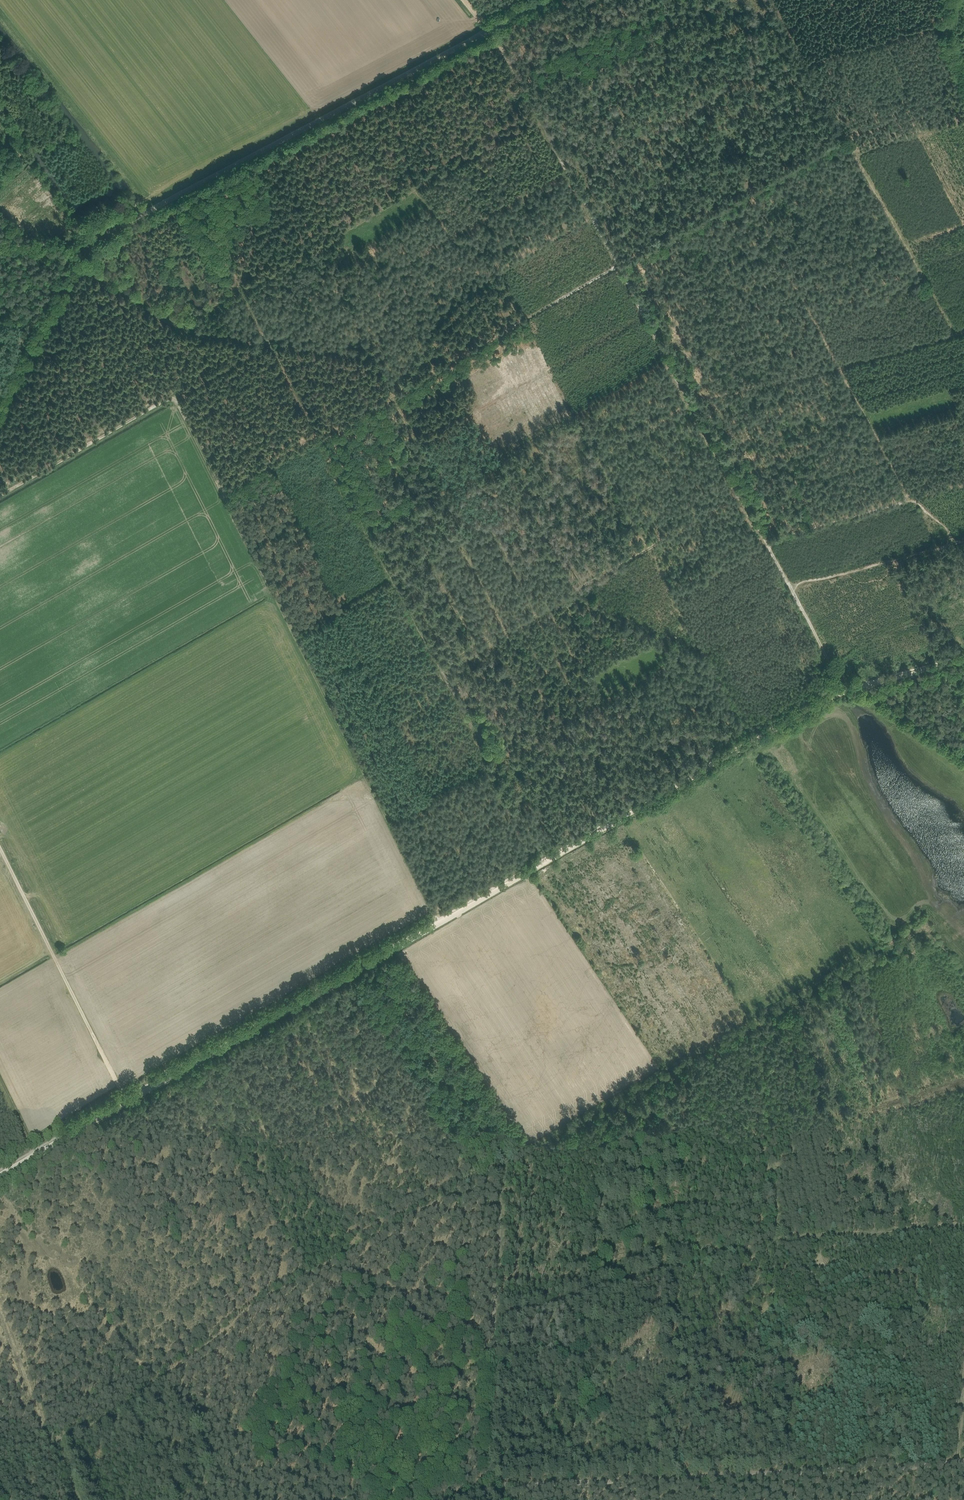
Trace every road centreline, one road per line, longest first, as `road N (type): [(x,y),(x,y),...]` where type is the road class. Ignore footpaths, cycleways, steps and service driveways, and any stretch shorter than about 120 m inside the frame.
road 1 (track): [(0,1174),(845,691)]
road 2 (track): [(75,1499),(52,1438),(112,1416),(208,1342),(499,1171),(487,1490)]
road 3 (track): [(171,398),(221,496),(844,136)]
road 4 (track): [(963,331),(690,404),(598,458),(646,549),(536,613),(487,523)]
road 5 (track): [(221,496),(386,820),(599,699)]
road 6 (track): [(532,863),(268,339)]
road 7 (track): [(459,1499),(495,1487),(826,1471),(873,1461),(898,1468),(960,1463),(963,1385)]
road 8 (unclassified): [(71,250),(551,0)]
road 9 (track): [(563,169),(790,590)]
road 10 (track): [(963,1223),(775,1240),(759,1015)]
road 11 (track): [(953,334),(769,0)]
road 12 (track): [(757,186),(799,270),(792,272),(908,498)]
road 13 (track): [(775,1240),(493,1323)]
road 14 (track): [(845,688),(790,590),(963,541)]
road 15 (track): [(510,1164),(760,1023)]
road 16 (track): [(127,1102),(0,847)]
road 17 (track): [(369,957),(510,1164),(499,1171)]
road 18 (track): [(563,169),(790,39)]
road 19 (track): [(537,122),(762,0)]
road 20 (track): [(293,635),(487,523)]
road 21 (track): [(563,169),(463,0)]
road 22 (track): [(963,225),(799,270)]
road 23 (track): [(268,339),(188,192)]
road 24 (track): [(792,272),(641,313)]
road 25 (track): [(764,544),(908,498)]
road 26 (track): [(71,250),(0,382)]
road 27 (track): [(804,64),(939,28)]
road 28 (track): [(963,757),(855,686)]
road 29 (track): [(487,523),(598,458)]
road 30 (track): [(845,691),(963,658)]

